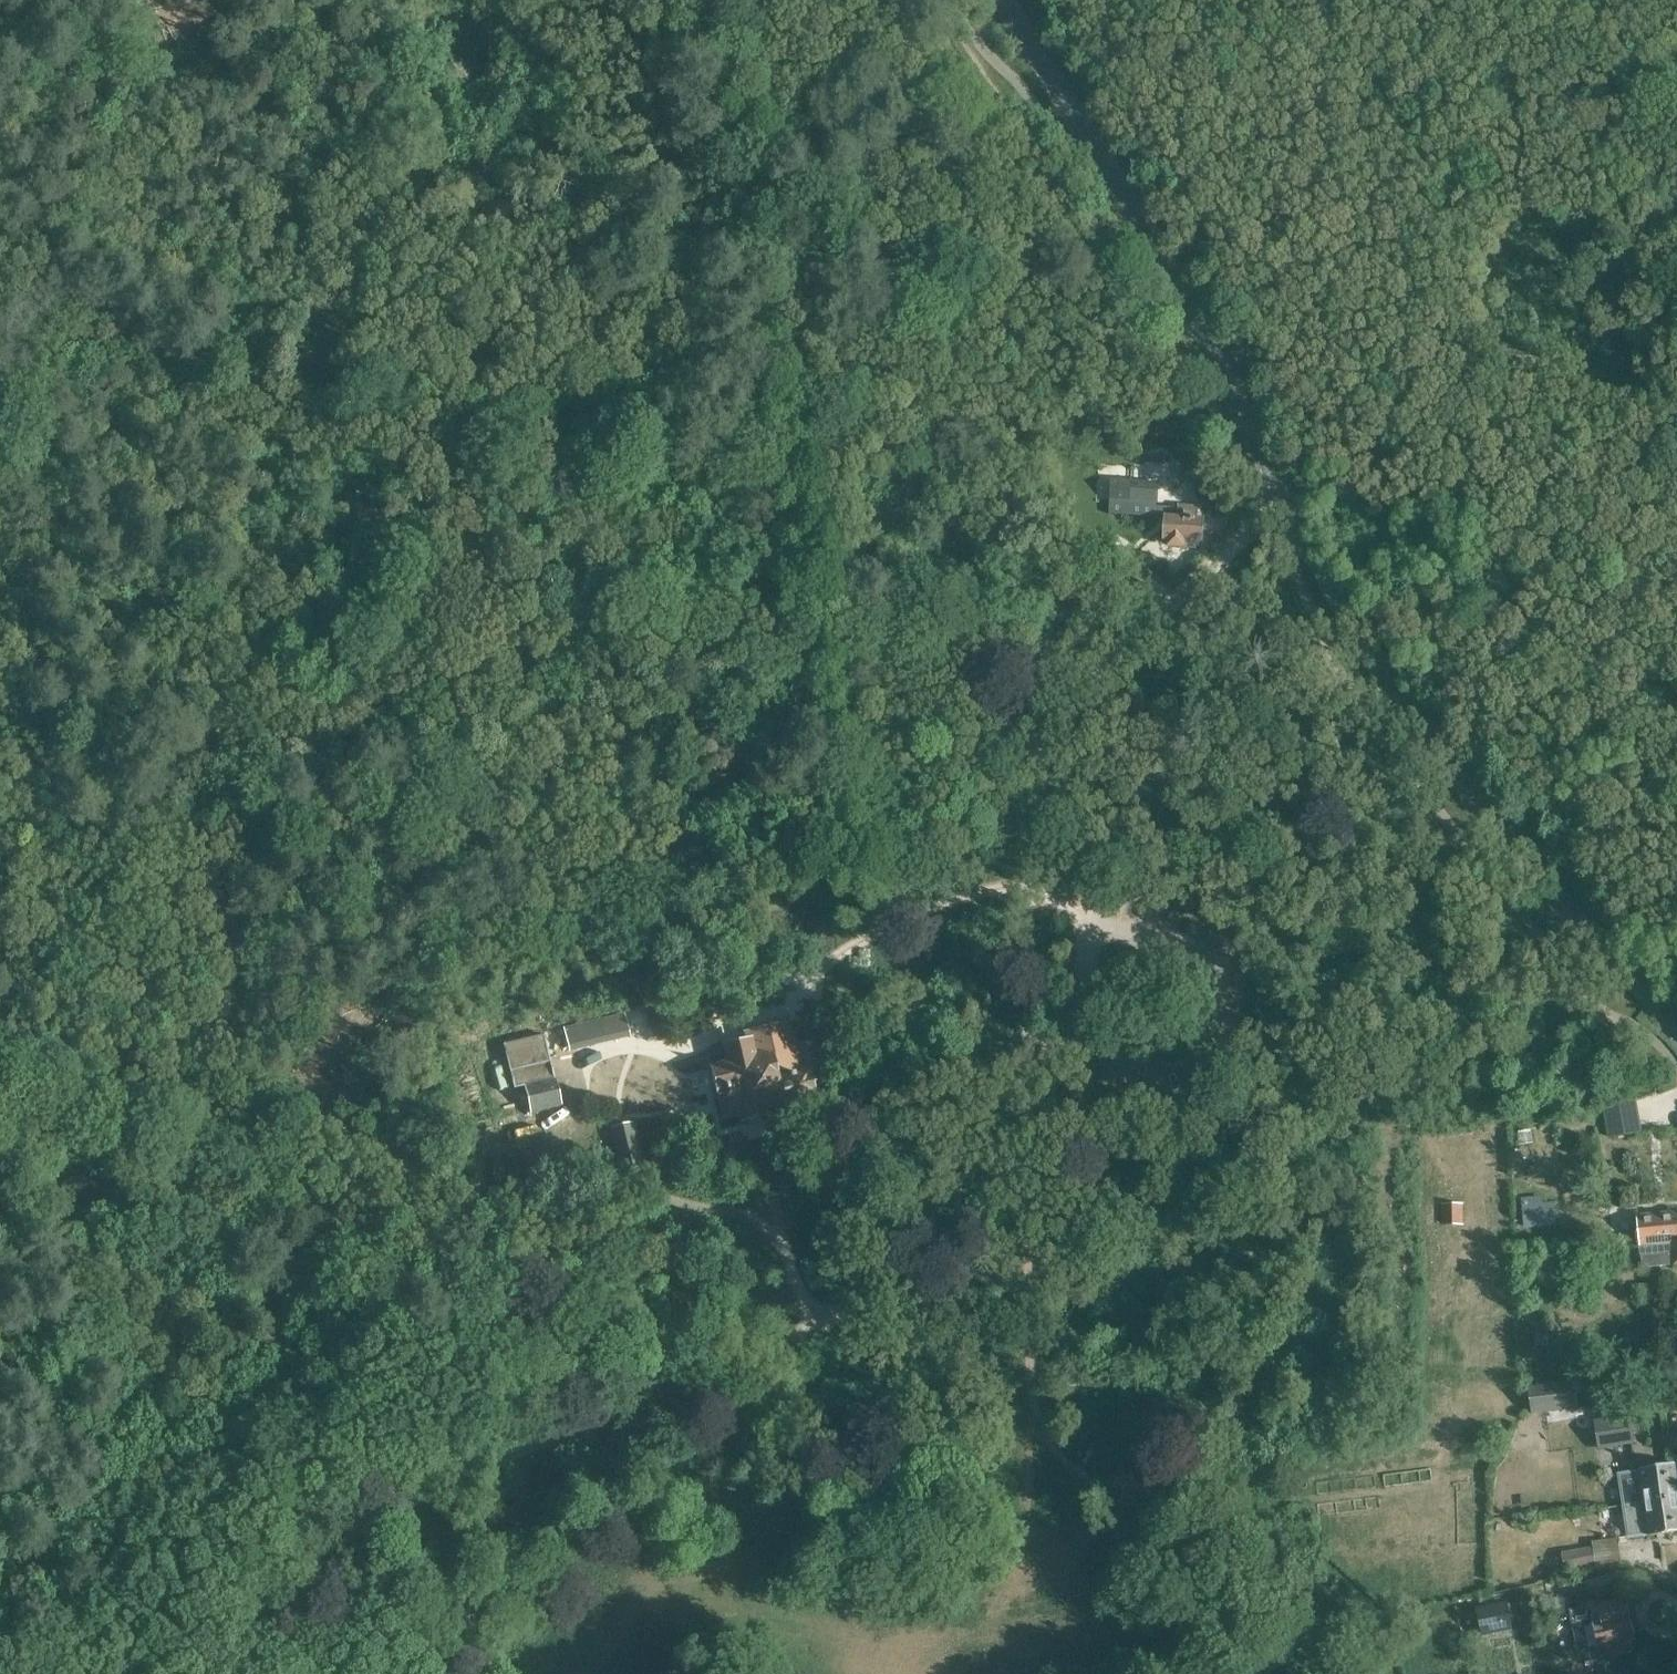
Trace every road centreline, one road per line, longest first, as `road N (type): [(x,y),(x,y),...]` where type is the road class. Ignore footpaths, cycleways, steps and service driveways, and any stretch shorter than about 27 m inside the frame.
road 1 (tertiary): [(1676,1029),(1563,905),(1413,719),(1348,617),(1176,285),(1005,0)]
road 2 (track): [(1027,880),(877,931),(822,704),(698,0)]
road 3 (track): [(194,356),(151,476),(152,506),(269,1228)]
road 4 (track): [(1020,1162),(1028,1391),(1043,1435),(1075,1474),(1158,1487),(1234,1518),(1293,1585),(1321,1673)]
road 5 (track): [(198,797),(759,635),(783,616),(801,586)]
road 6 (track): [(269,1228),(532,1185),(615,1187),(746,1219),(783,1239),(808,1329)]
road 7 (track): [(395,0),(239,313),(214,346),(194,356)]
road 8 (track): [(269,1228),(148,1208),(0,1156)]

